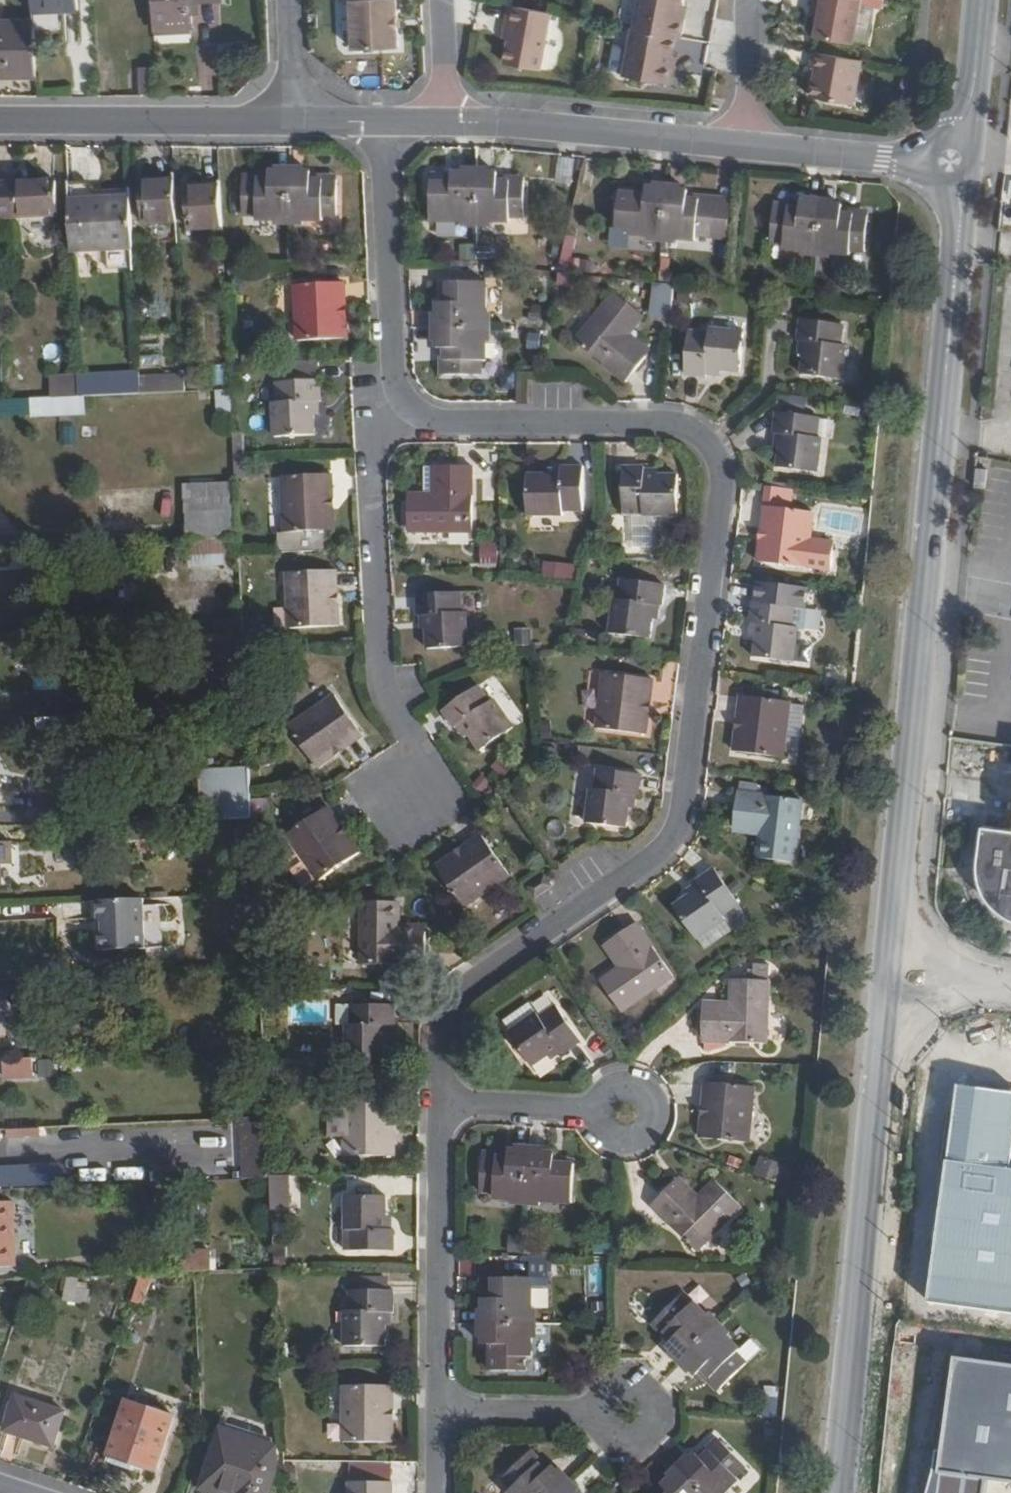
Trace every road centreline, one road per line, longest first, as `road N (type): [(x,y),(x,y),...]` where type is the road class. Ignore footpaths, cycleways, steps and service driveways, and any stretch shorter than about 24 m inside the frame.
road 1 (residential): [(405,402),(452,422),(670,422),(699,435),(722,470),(677,825),(663,849),(455,999),(442,1026),(440,1101)]
road 2 (tertiary): [(890,976),(959,228),(950,161)]
road 3 (tertiary): [(840,1492),(890,976)]
road 4 (residential): [(409,799),(413,737),(382,674),(372,446),(405,402)]
road 5 (residential): [(440,1101),(438,1409)]
road 6 (residential): [(446,123),(749,147)]
road 7 (residential): [(0,120),(294,122)]
road 8 (residential): [(383,123),(394,370),(405,402)]
road 9 (residential): [(749,147),(950,161)]
road 10 (residential): [(626,1414),(438,1409)]
road 11 (residential): [(626,1112),(440,1101)]
road 12 (tertiary): [(950,161),(973,85),(981,0)]
road 13 (residential): [(746,0),(749,147)]
road 14 (residential): [(441,0),(446,123)]
road 15 (residential): [(294,122),(289,0)]
road 16 (residential): [(890,976),(1010,987)]

